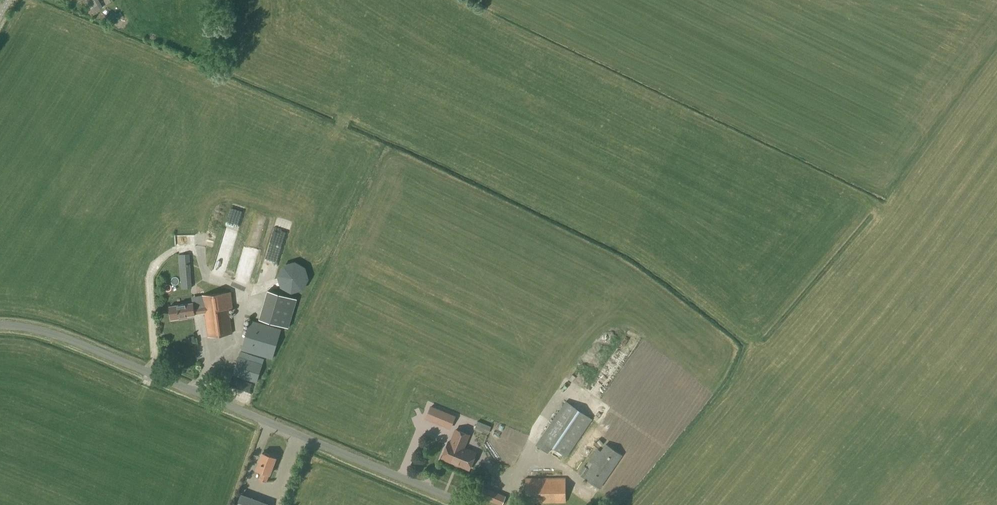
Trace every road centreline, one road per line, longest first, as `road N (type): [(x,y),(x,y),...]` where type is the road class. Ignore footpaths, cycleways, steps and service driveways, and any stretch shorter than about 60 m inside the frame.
road 1 (unclassified): [(481,504),(60,337),(0,326)]

